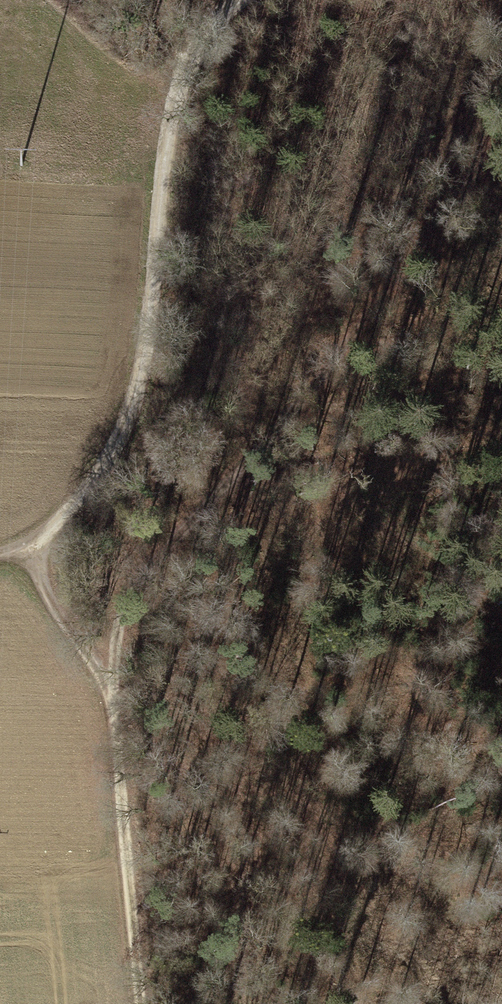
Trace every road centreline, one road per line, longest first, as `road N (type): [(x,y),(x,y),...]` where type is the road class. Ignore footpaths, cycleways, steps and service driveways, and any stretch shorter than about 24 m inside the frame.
road 1 (track): [(240,0),(194,43),(170,123),(127,387),(77,488),(35,529),(0,544)]
road 2 (track): [(107,640),(147,551),(250,458),(377,300)]
road 3 (track): [(132,1003),(107,640)]
road 4 (track): [(501,458),(233,473)]
road 5 (track): [(377,300),(501,149)]
road 6 (track): [(107,640),(94,575),(35,529)]

